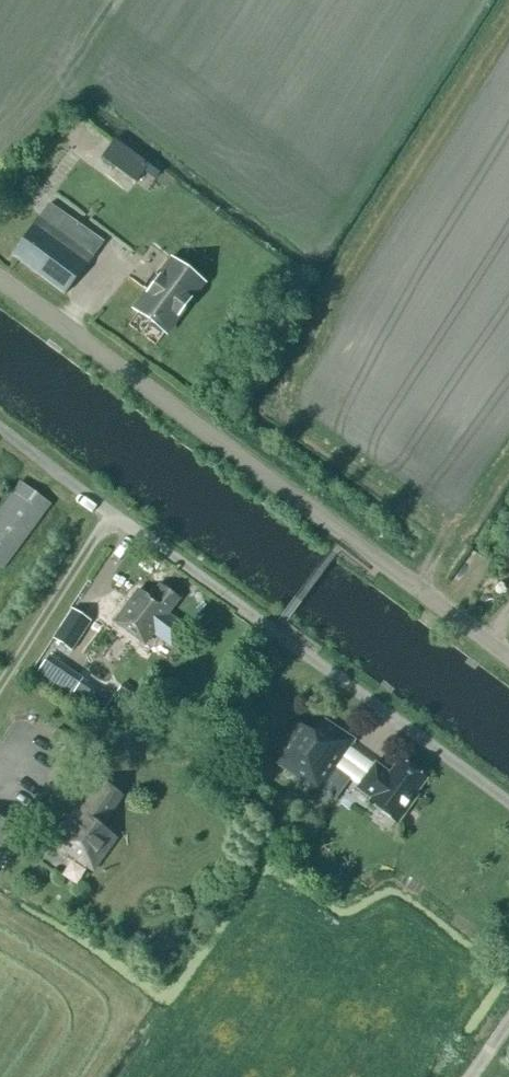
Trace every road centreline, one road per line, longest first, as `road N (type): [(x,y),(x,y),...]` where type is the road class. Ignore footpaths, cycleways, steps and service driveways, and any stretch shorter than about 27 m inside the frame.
road 1 (unclassified): [(508,804),(0,423)]
road 2 (tertiary): [(508,659),(0,278)]

